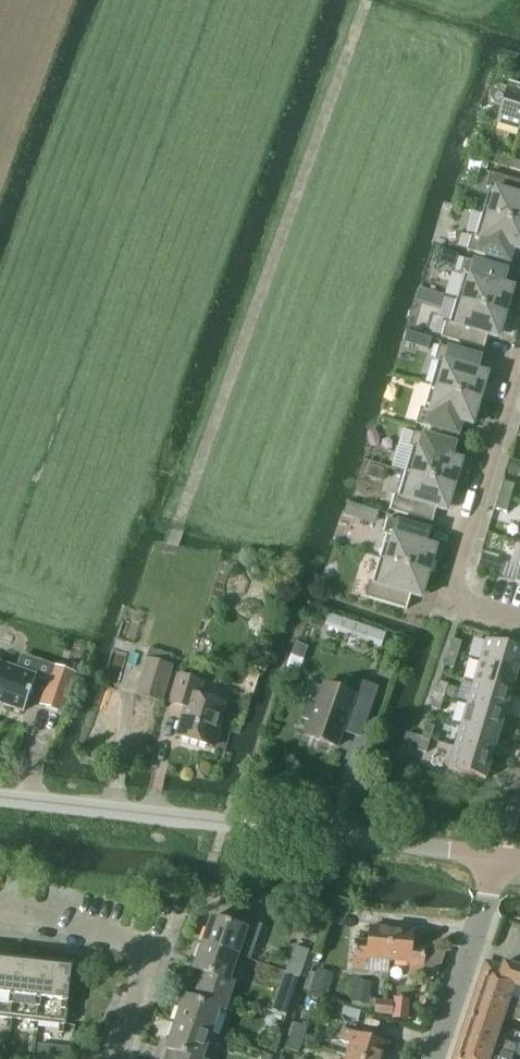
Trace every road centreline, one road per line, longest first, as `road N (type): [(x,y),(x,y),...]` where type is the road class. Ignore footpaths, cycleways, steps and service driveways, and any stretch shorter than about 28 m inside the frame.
road 1 (track): [(168,557),(364,0)]
road 2 (unclassified): [(499,859),(0,800)]
road 3 (residential): [(519,621),(450,602),(519,365)]
road 4 (residential): [(431,1058),(499,859)]
road 5 (residential): [(0,913),(40,916),(147,953)]

